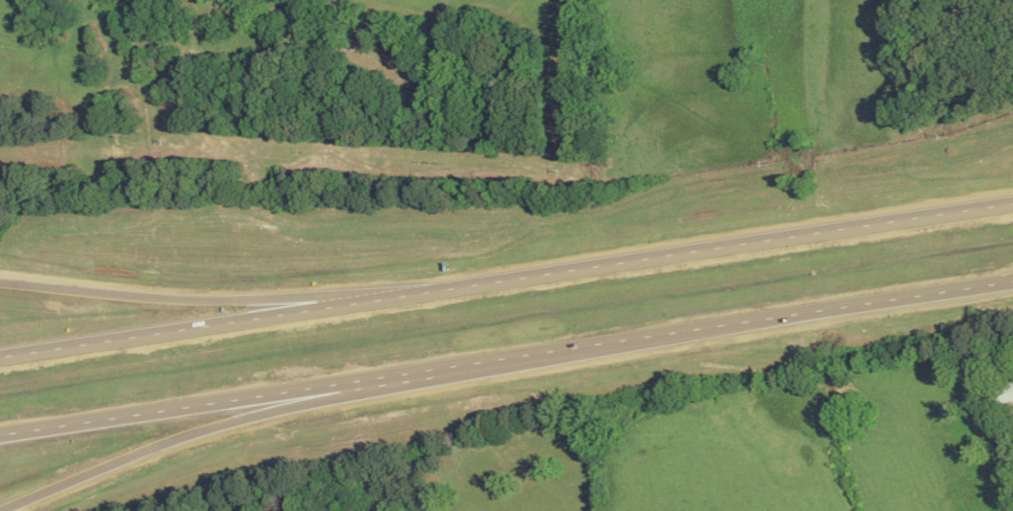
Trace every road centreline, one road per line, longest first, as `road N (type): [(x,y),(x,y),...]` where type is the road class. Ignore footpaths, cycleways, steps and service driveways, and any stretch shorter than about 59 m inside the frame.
road 1 (trunk): [(0,435),(1012,279)]
road 2 (trunk): [(772,239),(0,357)]
road 3 (trunk): [(0,510),(228,420),(424,370)]
road 4 (trunk): [(392,297),(200,299),(0,282)]
road 5 (trunk): [(1012,203),(772,239)]

